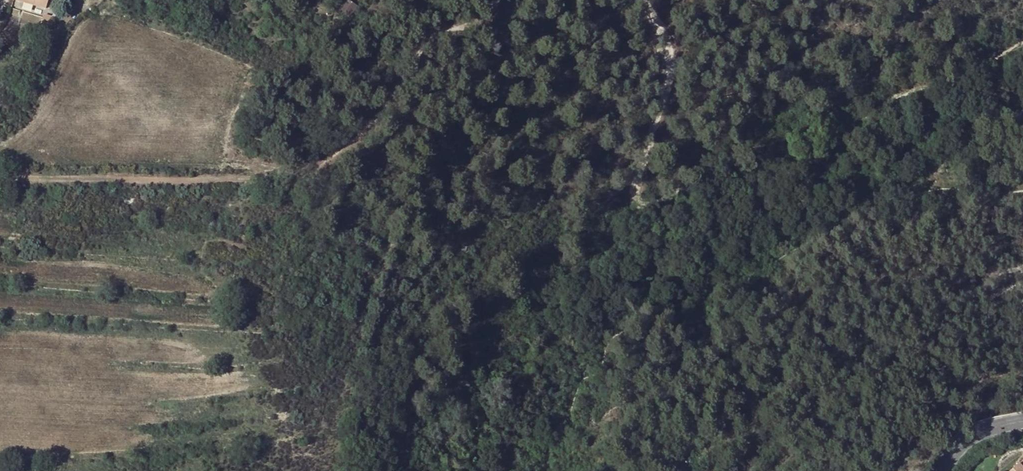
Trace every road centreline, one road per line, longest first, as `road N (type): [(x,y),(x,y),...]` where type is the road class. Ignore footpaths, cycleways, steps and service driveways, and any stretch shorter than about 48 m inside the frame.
road 1 (track): [(646,0),(671,57),(637,189),(642,206),(821,163),(915,90),(1022,44)]
road 2 (track): [(0,178),(308,173),(365,126),(426,43),(491,12),(498,0)]

